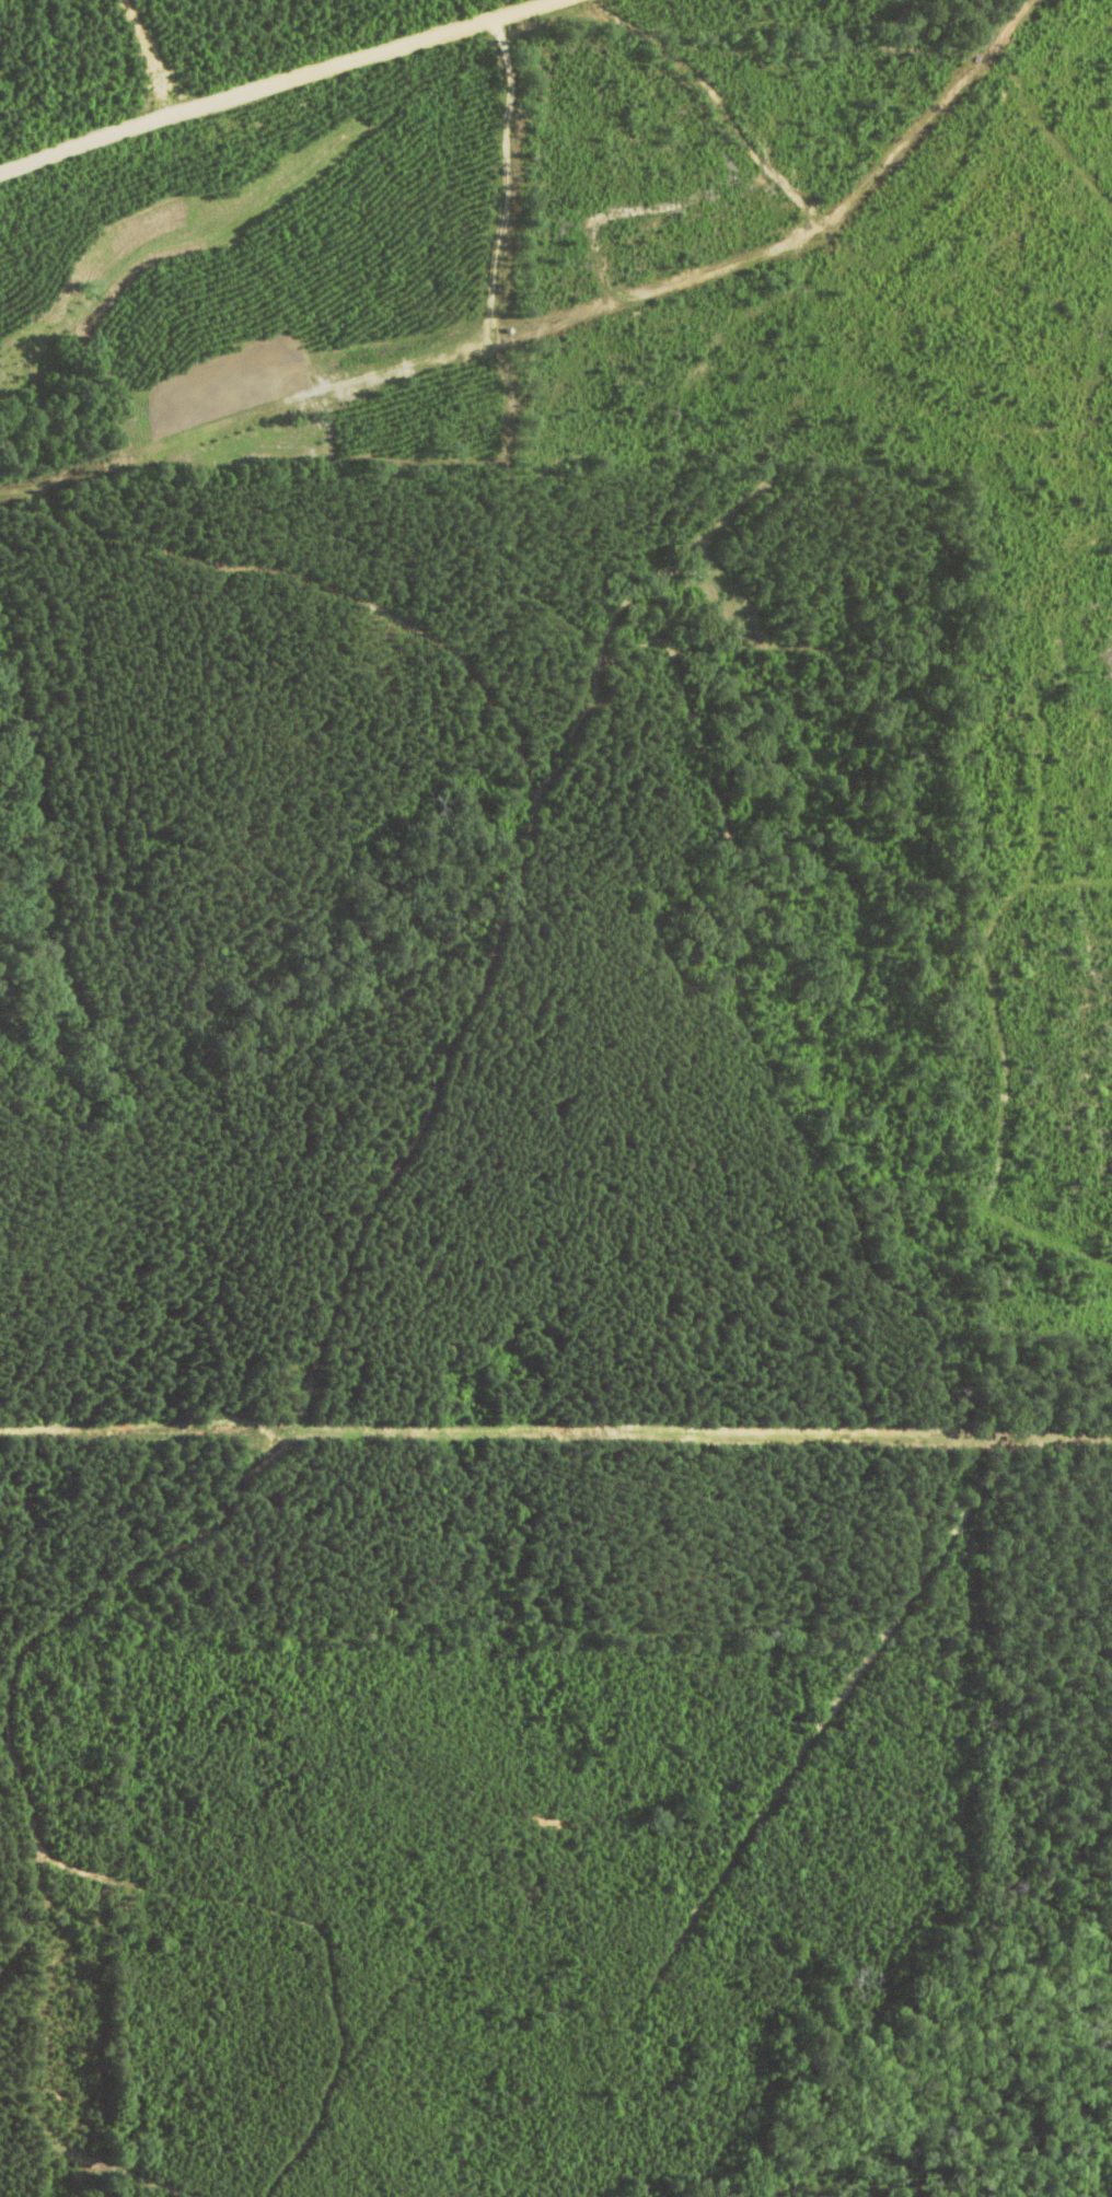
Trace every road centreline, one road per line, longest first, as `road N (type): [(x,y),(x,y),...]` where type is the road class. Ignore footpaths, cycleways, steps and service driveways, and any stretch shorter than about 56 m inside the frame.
road 1 (residential): [(0,168),(558,0)]

